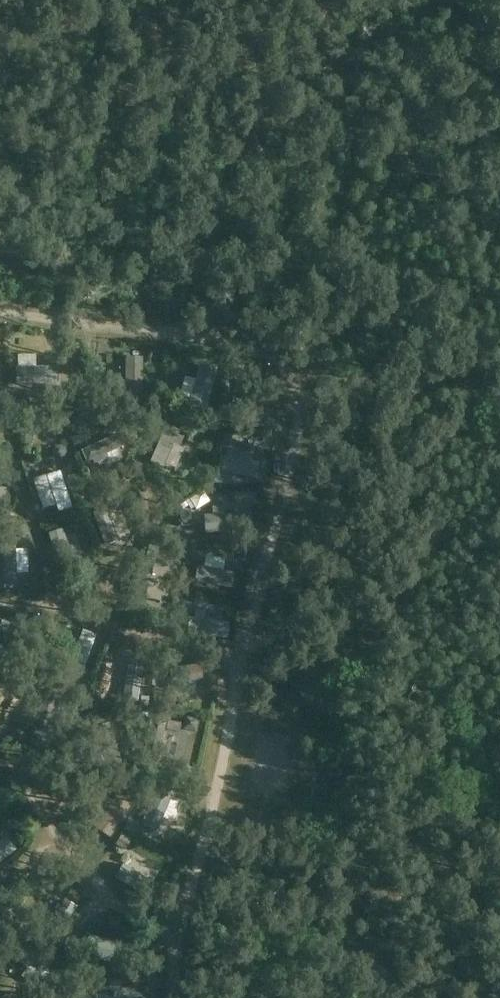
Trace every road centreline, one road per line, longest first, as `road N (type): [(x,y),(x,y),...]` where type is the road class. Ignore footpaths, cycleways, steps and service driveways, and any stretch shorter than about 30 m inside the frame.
road 1 (track): [(175,997),(179,939),(298,442),(300,403),(279,365),(238,342),(0,308)]

